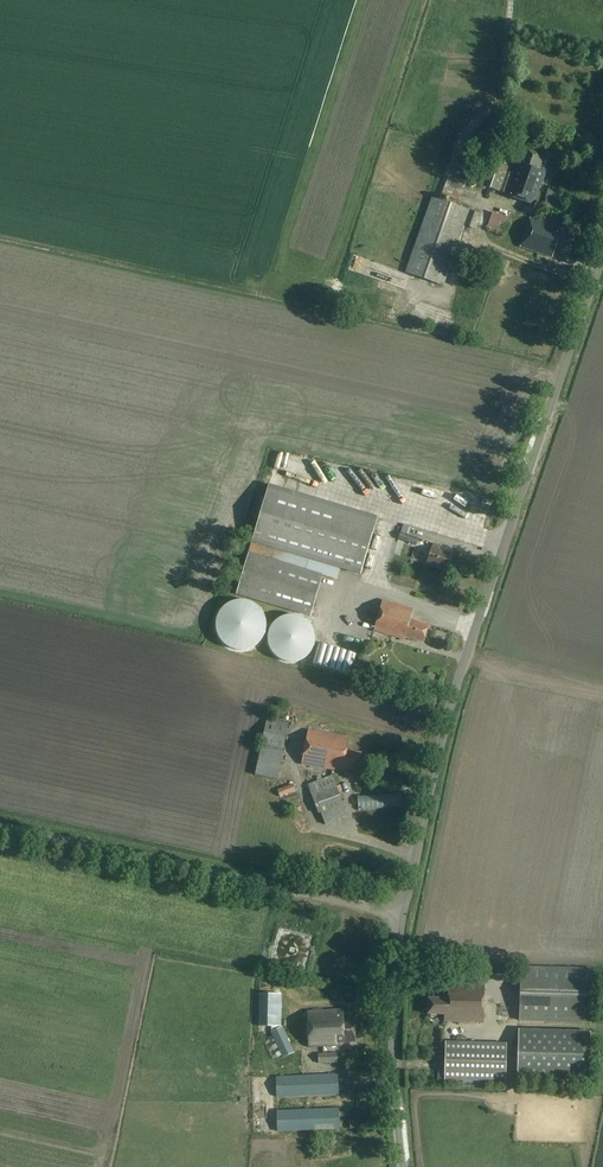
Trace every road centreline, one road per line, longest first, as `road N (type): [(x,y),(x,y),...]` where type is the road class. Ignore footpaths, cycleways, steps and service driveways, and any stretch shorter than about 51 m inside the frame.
road 1 (unclassified): [(403,914),(468,653),(602,254)]
road 2 (unclassified): [(0,826),(403,914)]
road 3 (unclassified): [(403,1166),(393,1028),(403,914)]

